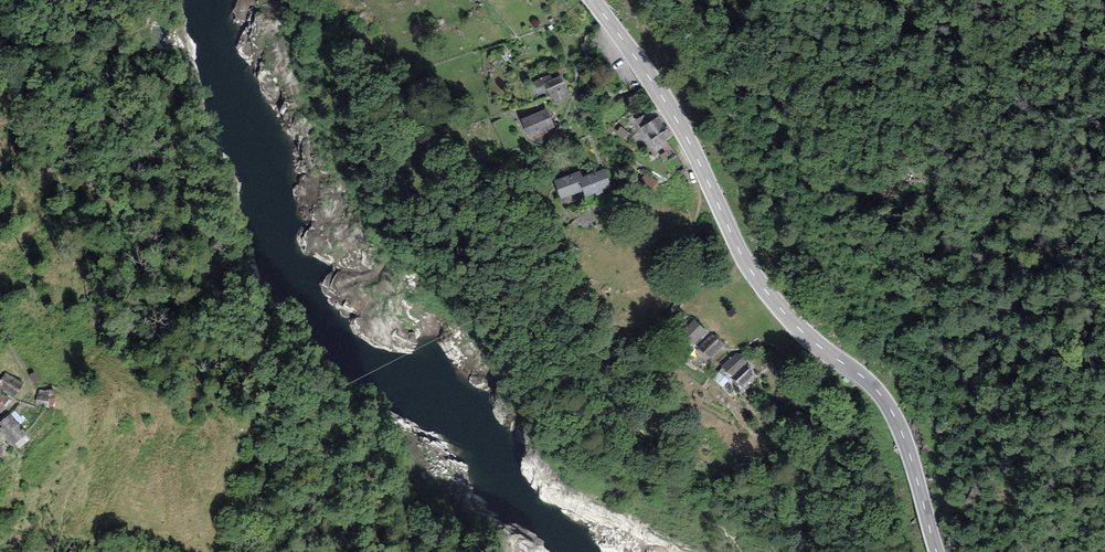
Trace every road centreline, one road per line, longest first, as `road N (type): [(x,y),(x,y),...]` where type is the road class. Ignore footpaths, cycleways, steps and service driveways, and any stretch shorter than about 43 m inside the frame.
road 1 (tertiary): [(938,551),(882,395),(822,351),(780,304),(668,102),(592,0)]

